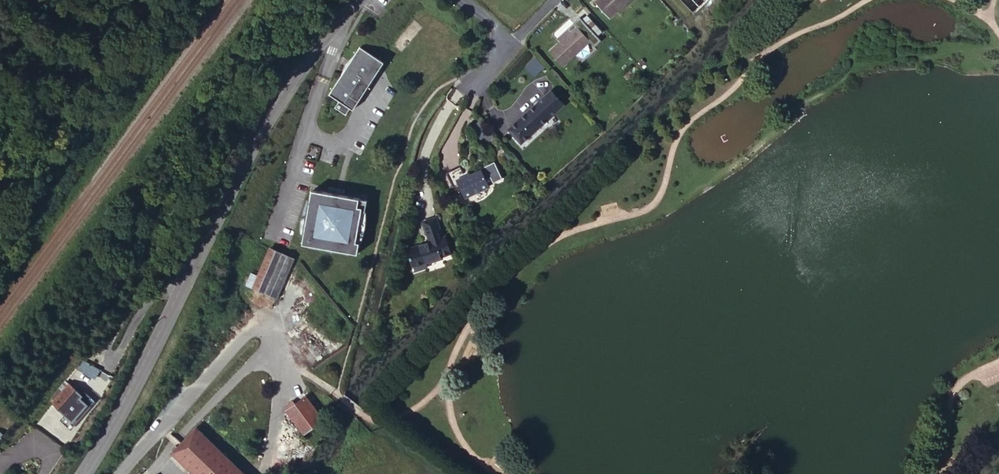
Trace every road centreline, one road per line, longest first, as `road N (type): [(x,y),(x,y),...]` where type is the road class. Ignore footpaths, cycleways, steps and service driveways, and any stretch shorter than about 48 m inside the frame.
road 1 (tertiary): [(362,0),(298,69),(80,473)]

